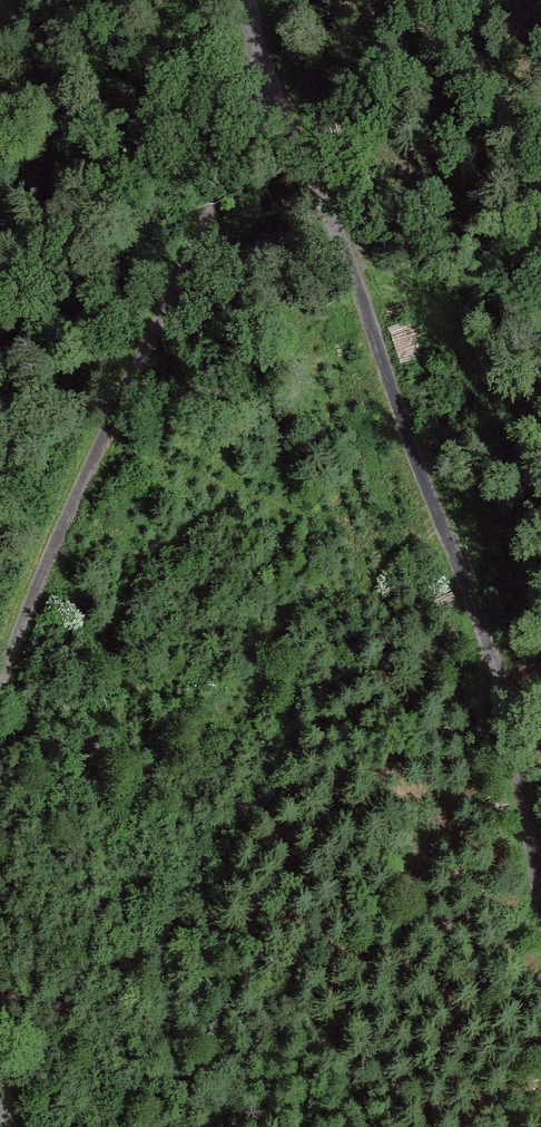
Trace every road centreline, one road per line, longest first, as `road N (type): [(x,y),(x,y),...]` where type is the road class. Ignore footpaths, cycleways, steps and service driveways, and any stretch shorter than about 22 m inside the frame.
road 1 (track): [(262,82),(336,232),(486,638),(540,895)]
road 2 (unclassified): [(248,0),(262,82),(187,270),(96,445),(0,676)]

